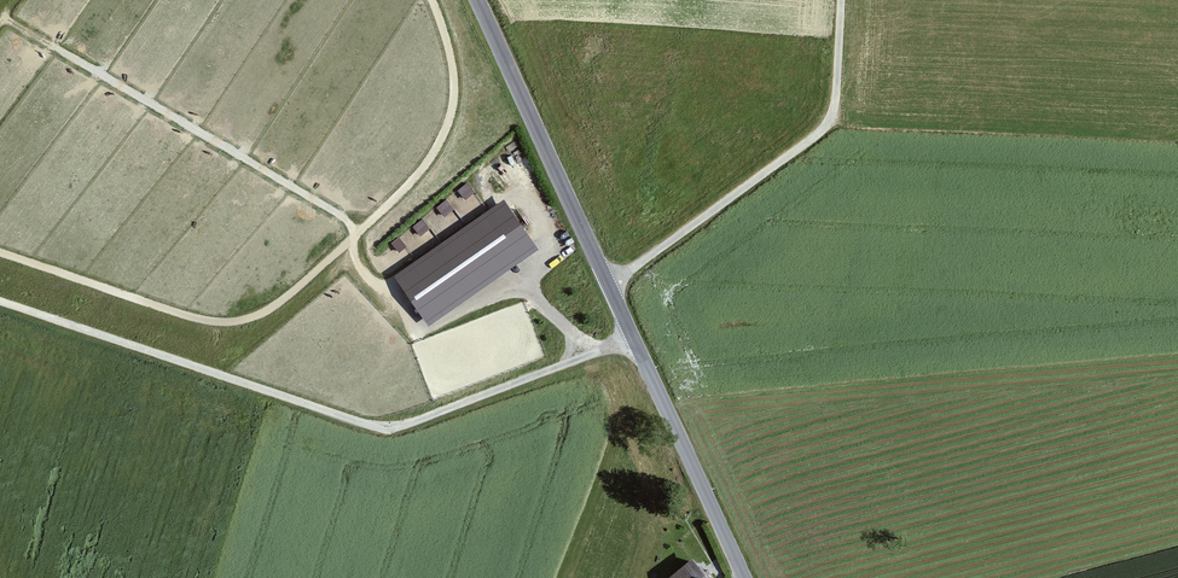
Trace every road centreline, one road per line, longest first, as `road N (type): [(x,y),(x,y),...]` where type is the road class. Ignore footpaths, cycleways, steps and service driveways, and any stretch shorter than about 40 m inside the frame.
road 1 (tertiary): [(478,0),(745,577)]
road 2 (track): [(598,352),(389,431),(0,300)]
road 3 (track): [(6,19),(342,216),(362,271),(396,292)]
road 4 (track): [(841,0),(835,103),(823,129),(609,287)]

